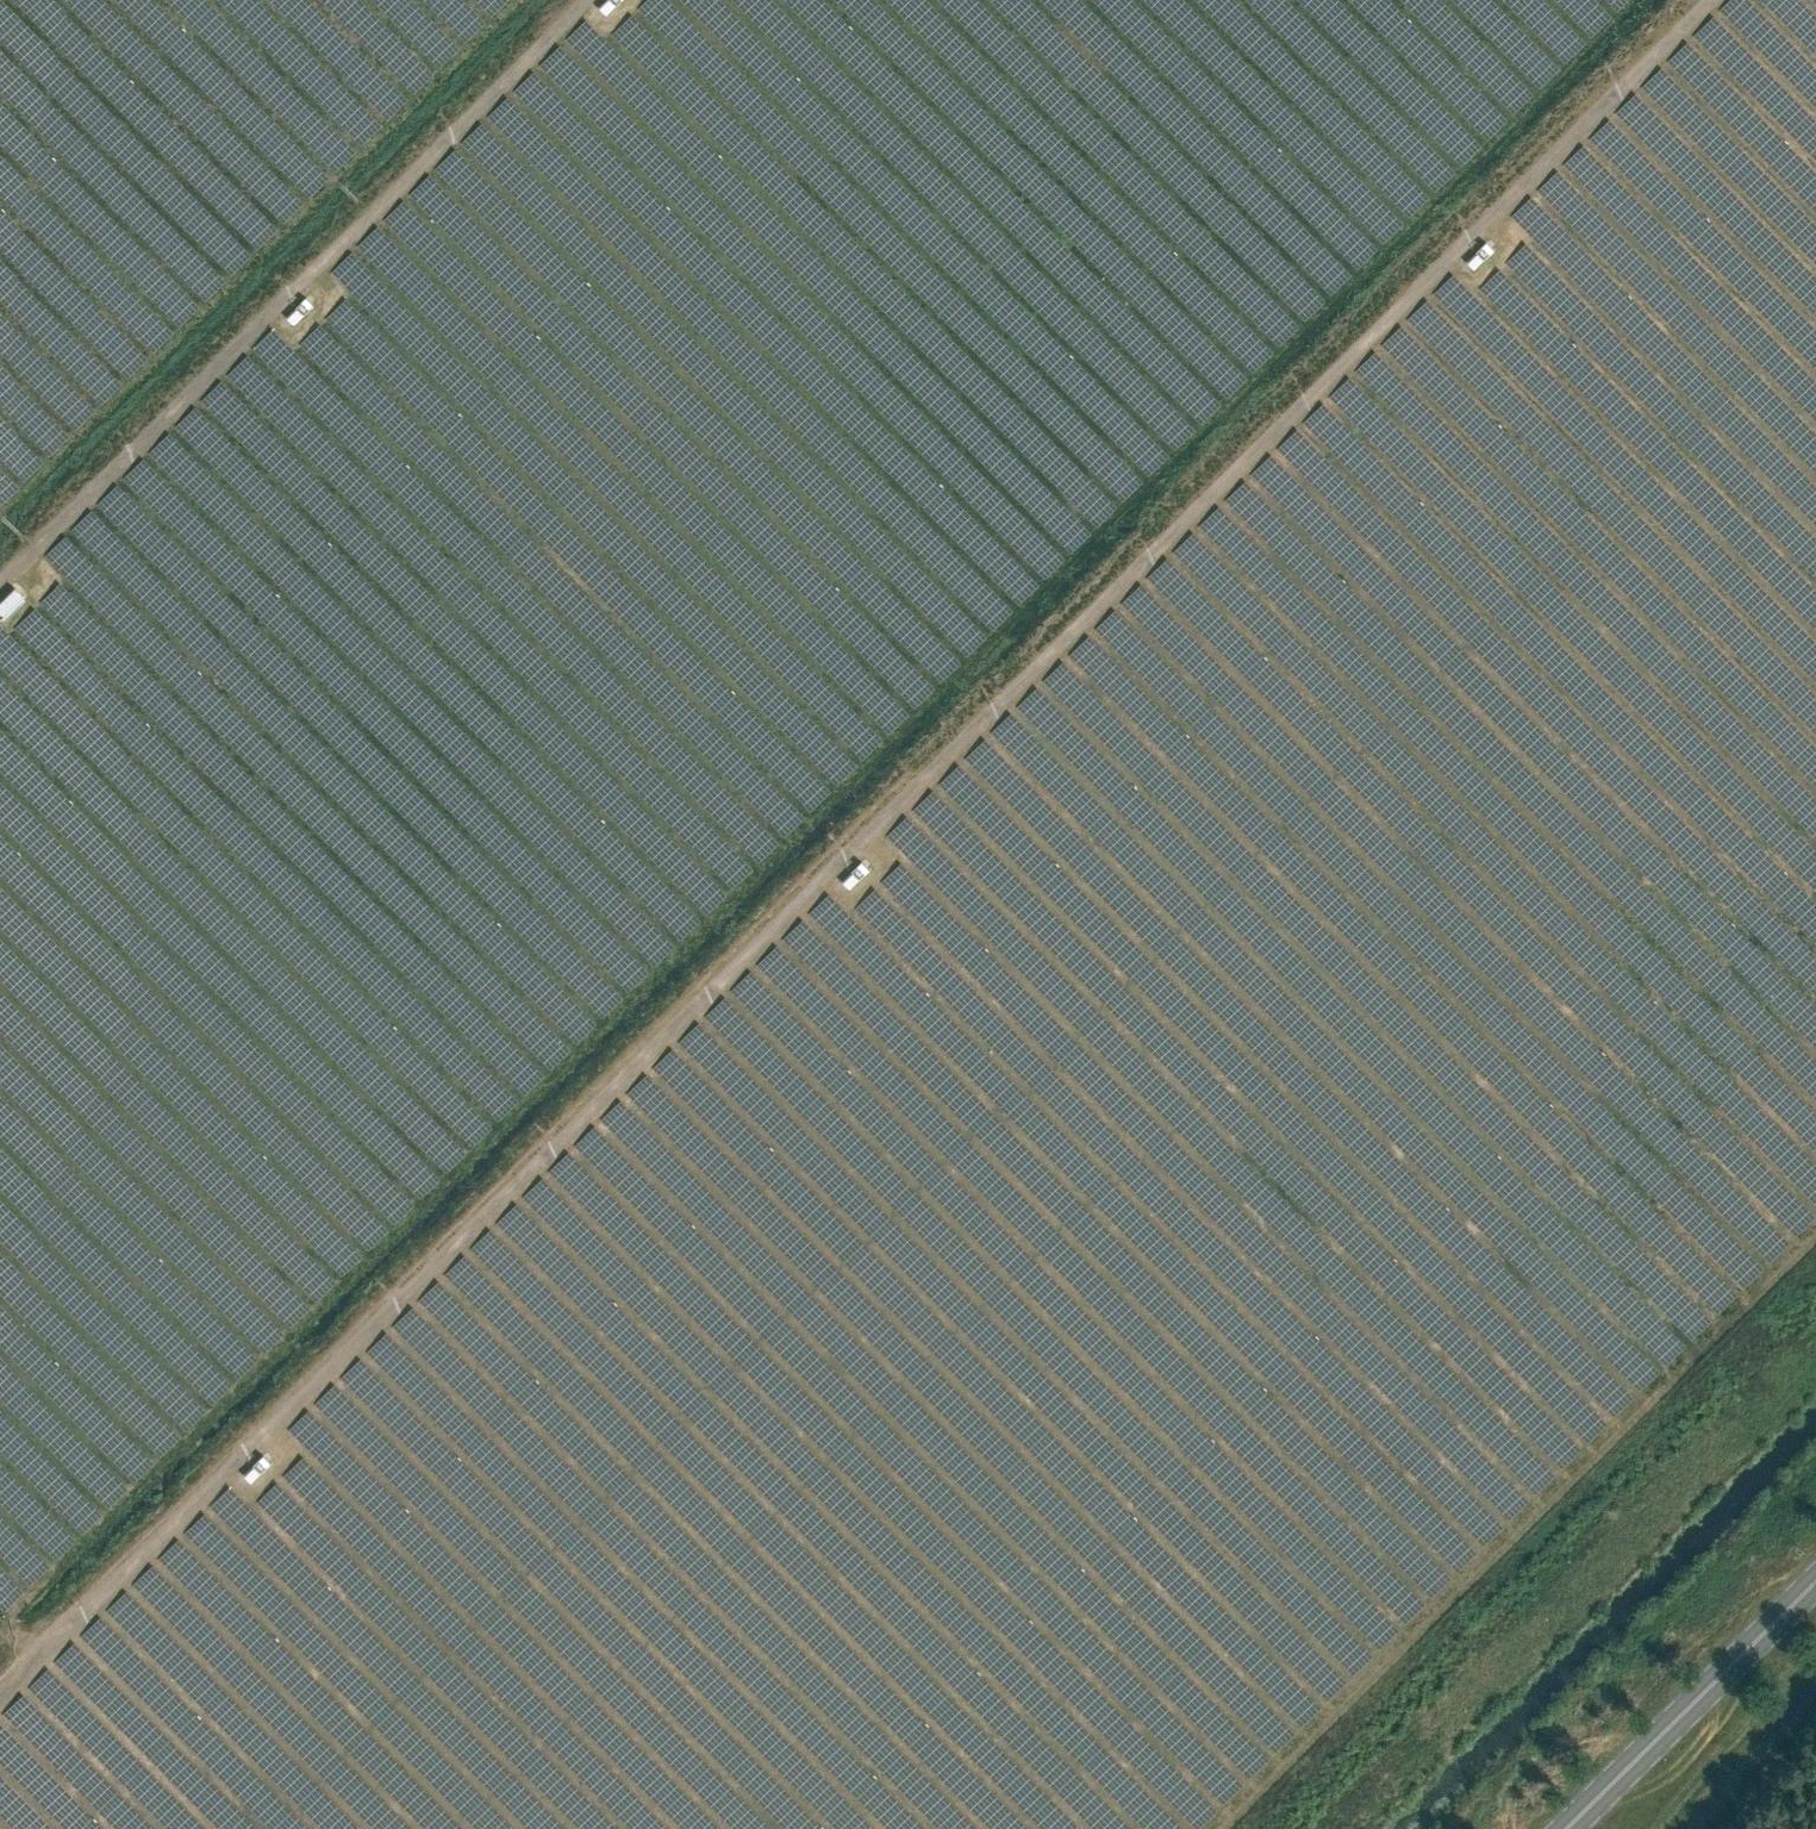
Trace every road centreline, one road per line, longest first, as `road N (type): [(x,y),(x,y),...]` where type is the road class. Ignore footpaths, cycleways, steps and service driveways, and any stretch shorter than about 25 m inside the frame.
road 1 (track): [(1709,0),(0,1693)]
road 2 (track): [(0,577),(581,0)]
road 3 (primary): [(1567,1828),(1815,1582)]

